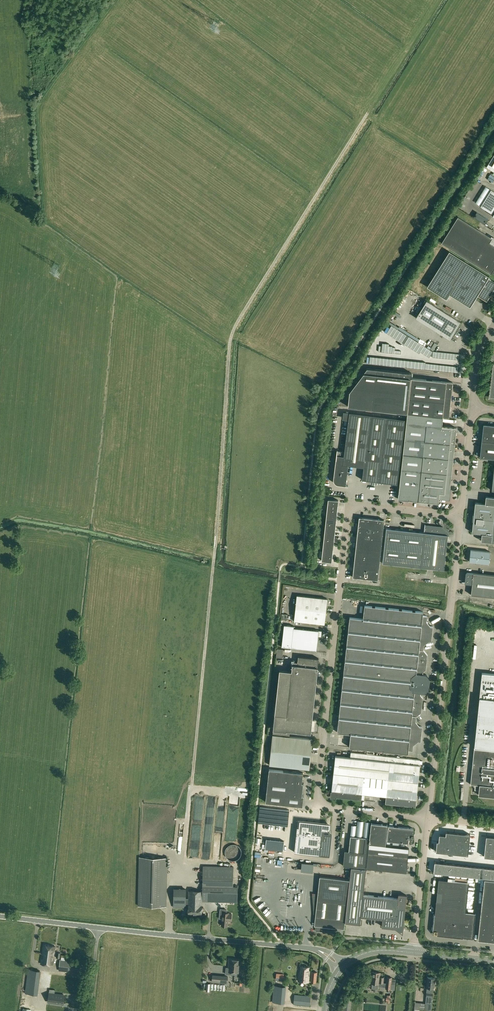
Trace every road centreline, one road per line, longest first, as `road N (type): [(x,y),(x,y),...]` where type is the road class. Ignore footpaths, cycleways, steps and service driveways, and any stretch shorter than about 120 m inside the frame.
road 1 (track): [(438,0),(230,340),(191,790),(185,849),(170,879),(168,934)]
road 2 (unclassified): [(460,516),(356,508),(341,580),(320,798),(332,808),(428,818)]
road 3 (tertiary): [(342,968),(306,948),(0,916)]
road 4 (unclassified): [(428,818),(460,516)]
road 5 (unclassified): [(413,953),(428,818)]

